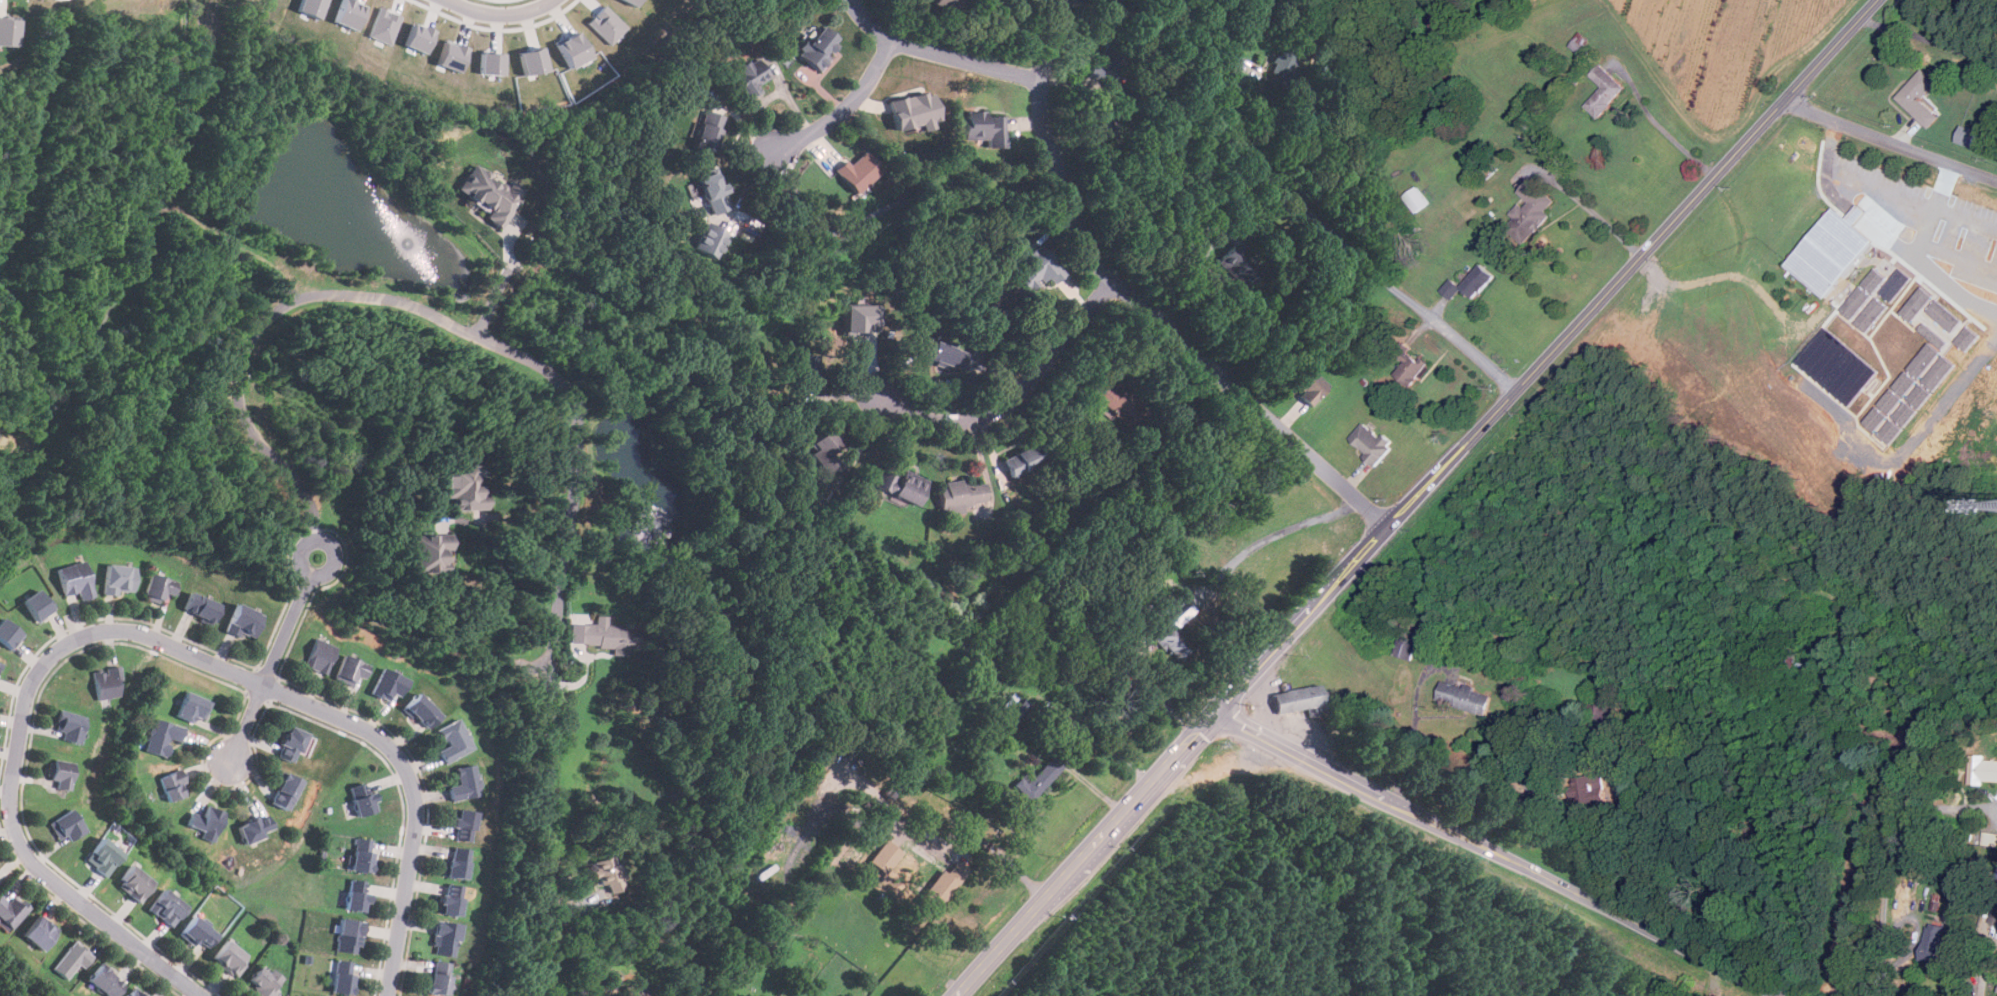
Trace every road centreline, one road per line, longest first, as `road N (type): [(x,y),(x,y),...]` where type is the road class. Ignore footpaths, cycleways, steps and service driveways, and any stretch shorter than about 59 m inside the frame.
road 1 (tertiary): [(957,995),(1880,0)]
road 2 (residential): [(550,995),(554,596),(581,441),(579,402),(560,373),(462,340),(394,302),(295,298),(262,321),(245,354),(248,383),(300,477),(320,556)]
road 3 (residential): [(391,995),(419,829),(406,762),(349,718),(152,634),(90,634),(62,645),(39,668),(24,703),(10,787),(17,836),(200,995)]
road 4 (residential): [(1390,527),(1114,281),(1089,249),(1041,107),(1071,0)]
road 5 (tertiary): [(1219,712),(1778,995)]
road 6 (residential): [(1517,391),(1231,138),(1218,84),(1245,0)]
road 7 (residential): [(1114,281),(1030,382),(989,414),(935,422),(880,393)]
road 8 (residential): [(1170,765),(1092,713),(1036,694),(976,683),(901,701)]
road 9 (residential): [(320,556),(228,772)]
road 10 (residential): [(1786,100),(1996,179)]
road 11 (residential): [(1043,80),(893,41),(852,0)]
road 12 (residential): [(893,41),(839,115),(774,153)]

